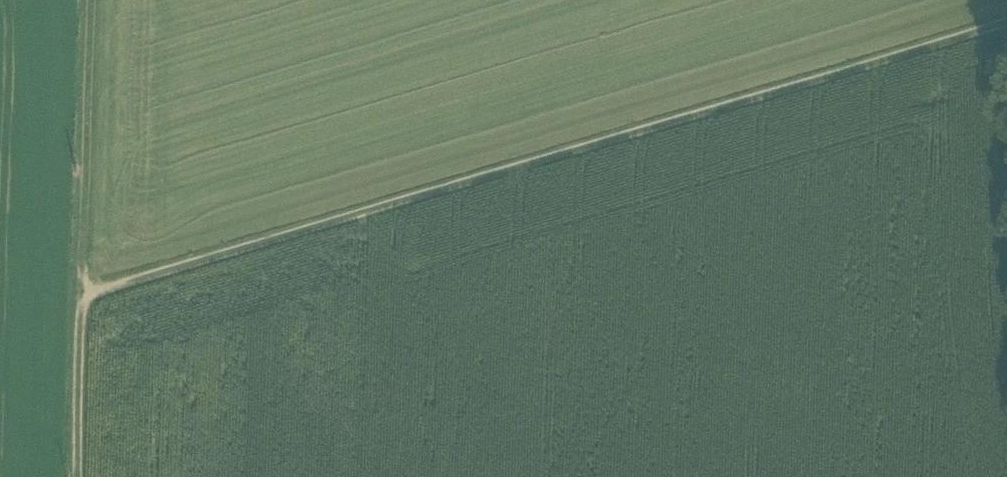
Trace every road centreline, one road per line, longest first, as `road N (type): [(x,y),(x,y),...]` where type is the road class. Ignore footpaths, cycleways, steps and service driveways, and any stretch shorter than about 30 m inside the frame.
road 1 (track): [(1006,26),(81,297)]
road 2 (track): [(81,297),(89,0)]
road 3 (track): [(81,297),(76,476)]

